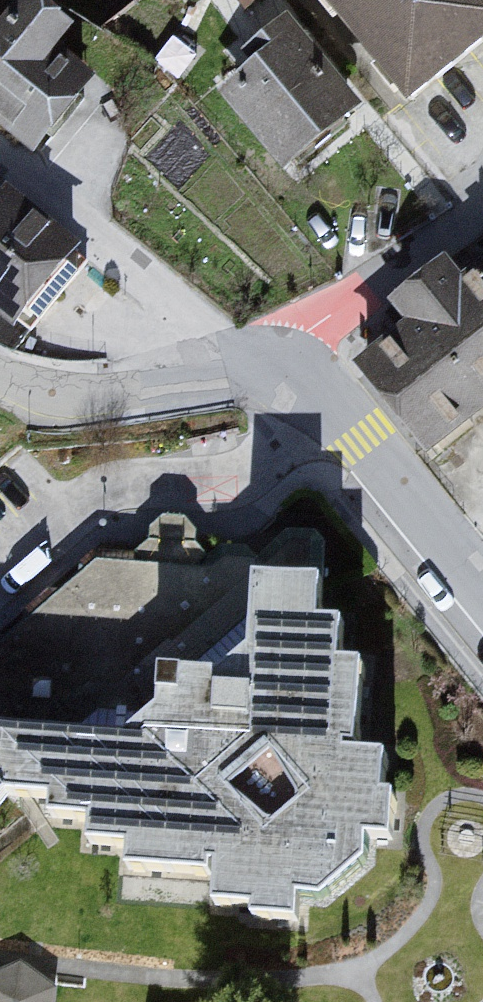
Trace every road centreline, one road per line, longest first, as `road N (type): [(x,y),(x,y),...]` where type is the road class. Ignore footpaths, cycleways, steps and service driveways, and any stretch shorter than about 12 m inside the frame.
road 1 (residential): [(304,386),(212,475),(81,501),(0,567)]
road 2 (residential): [(304,386),(166,384),(23,396),(0,382)]
road 3 (residential): [(304,386),(482,602)]
road 4 (residential): [(482,179),(304,386)]

